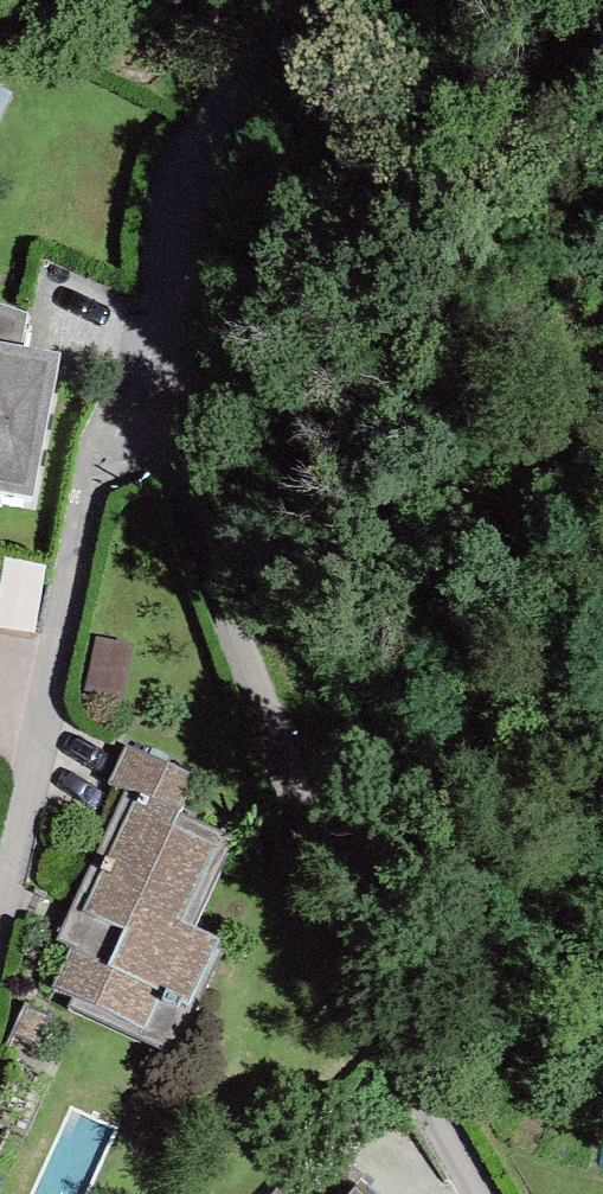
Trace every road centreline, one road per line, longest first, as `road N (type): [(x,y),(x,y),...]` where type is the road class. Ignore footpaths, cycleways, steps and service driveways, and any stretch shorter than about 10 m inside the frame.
road 1 (residential): [(480,1193),(359,979),(129,426)]
road 2 (unclassified): [(129,426),(0,913)]
road 3 (residential): [(129,426),(180,190),(267,0)]

